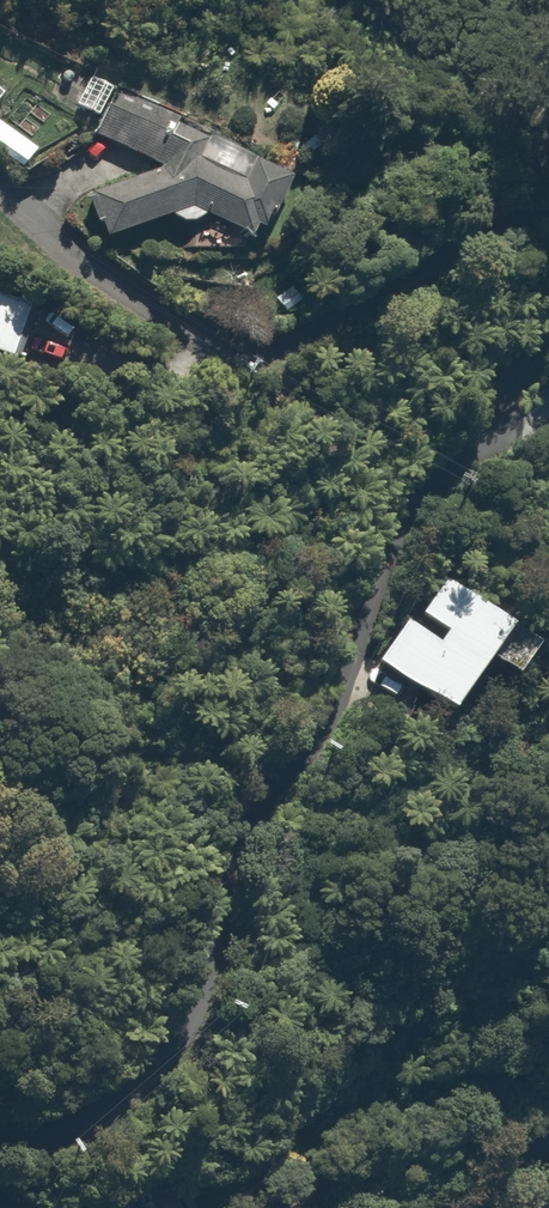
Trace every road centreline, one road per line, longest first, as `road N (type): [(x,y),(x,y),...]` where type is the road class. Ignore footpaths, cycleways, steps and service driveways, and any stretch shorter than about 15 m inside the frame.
road 1 (residential): [(0,1154),(139,1106),(183,1061),(223,865),(315,770),(353,696),(369,621),(410,547),(472,477),(507,388),(548,355)]
road 2 (residential): [(548,241),(498,284),(325,334),(195,352),(61,260),(0,202)]

